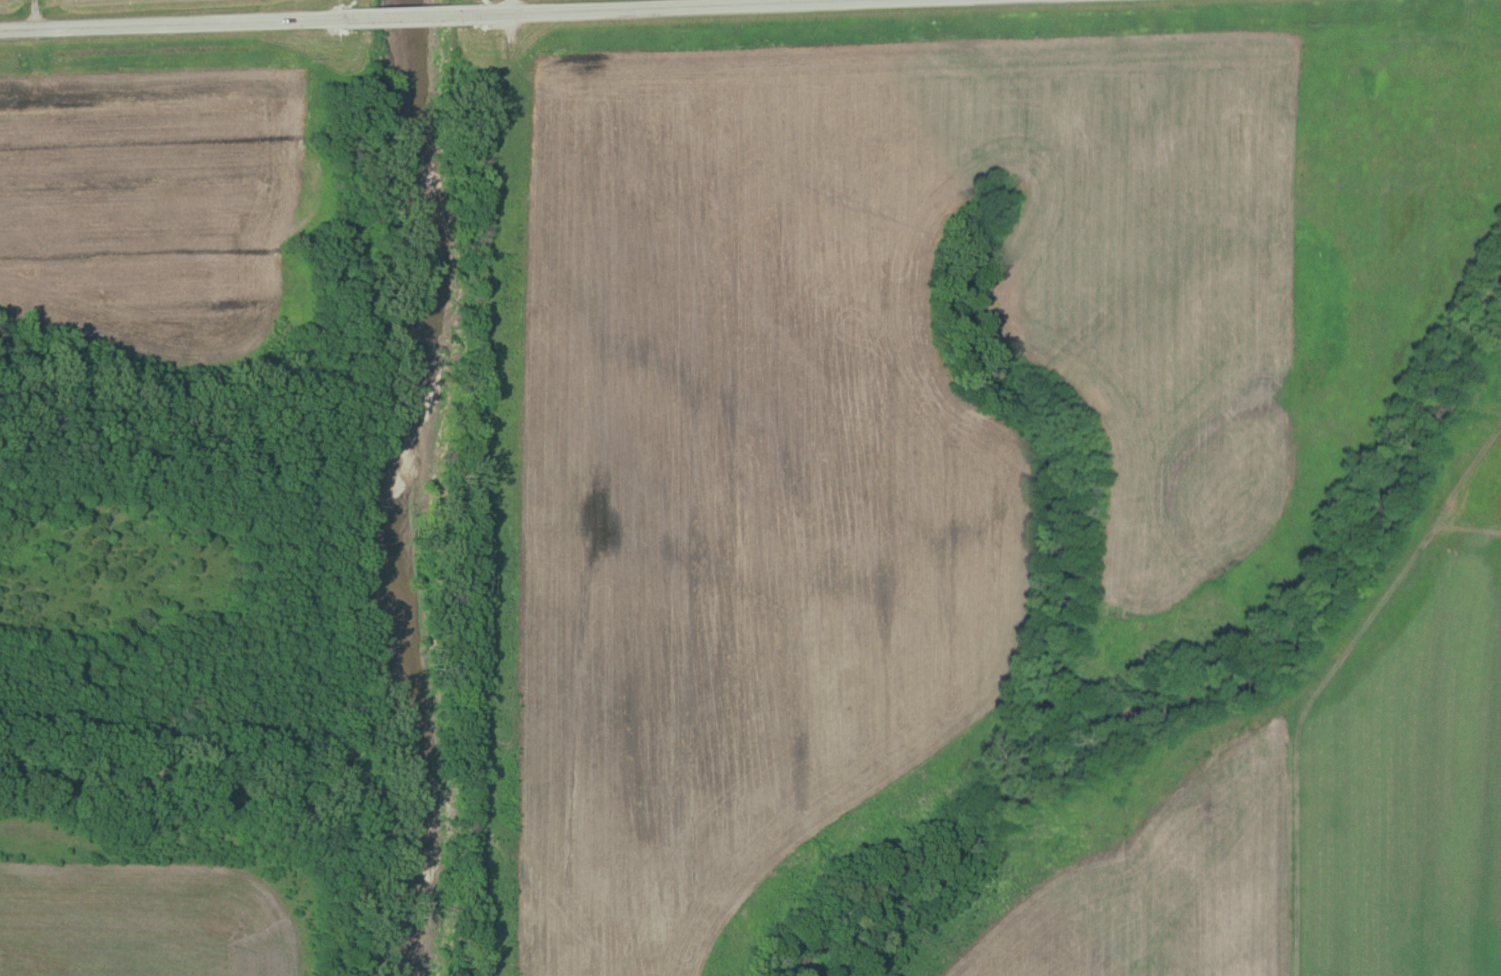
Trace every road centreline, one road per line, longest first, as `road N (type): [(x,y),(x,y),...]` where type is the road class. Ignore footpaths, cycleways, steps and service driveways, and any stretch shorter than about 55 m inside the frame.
road 1 (tertiary): [(471,15),(866,0)]
road 2 (tertiary): [(0,30),(340,19)]
road 3 (tertiary): [(340,19),(471,15)]

